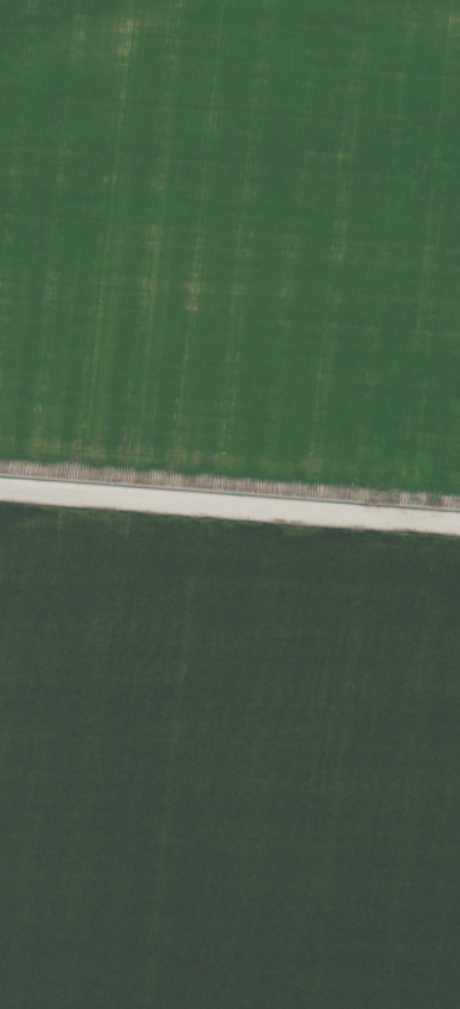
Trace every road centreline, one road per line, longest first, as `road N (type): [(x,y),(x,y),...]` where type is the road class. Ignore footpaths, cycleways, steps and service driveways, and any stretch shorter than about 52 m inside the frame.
road 1 (residential): [(459,521),(0,485)]

